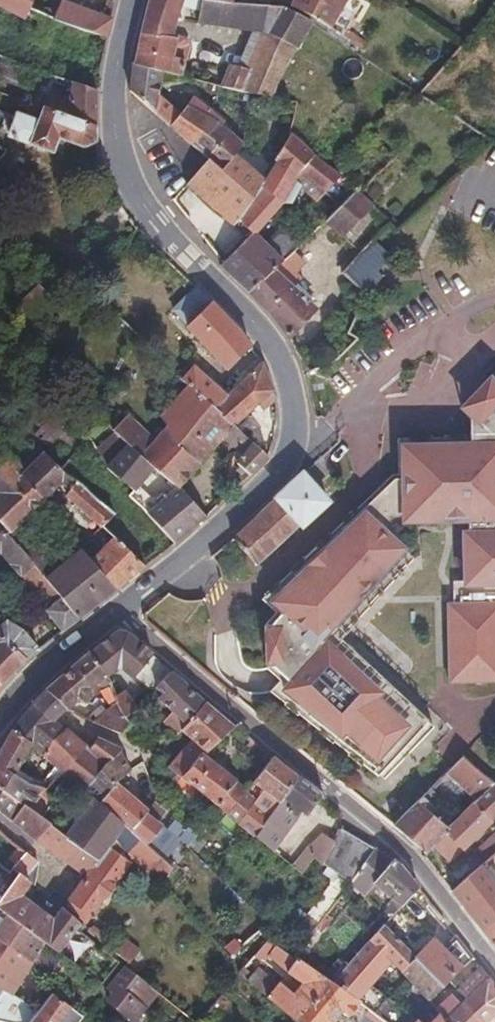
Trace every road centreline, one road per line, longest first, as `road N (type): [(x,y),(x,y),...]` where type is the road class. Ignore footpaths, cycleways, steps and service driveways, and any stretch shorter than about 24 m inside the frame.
road 1 (tertiary): [(116,611),(273,481),(285,466),(297,406),(286,369),(255,325),(175,248),(118,167),(111,119),(133,0)]
road 2 (residential): [(116,611),(404,850),(494,967)]
road 3 (tertiary): [(0,717),(116,611)]

